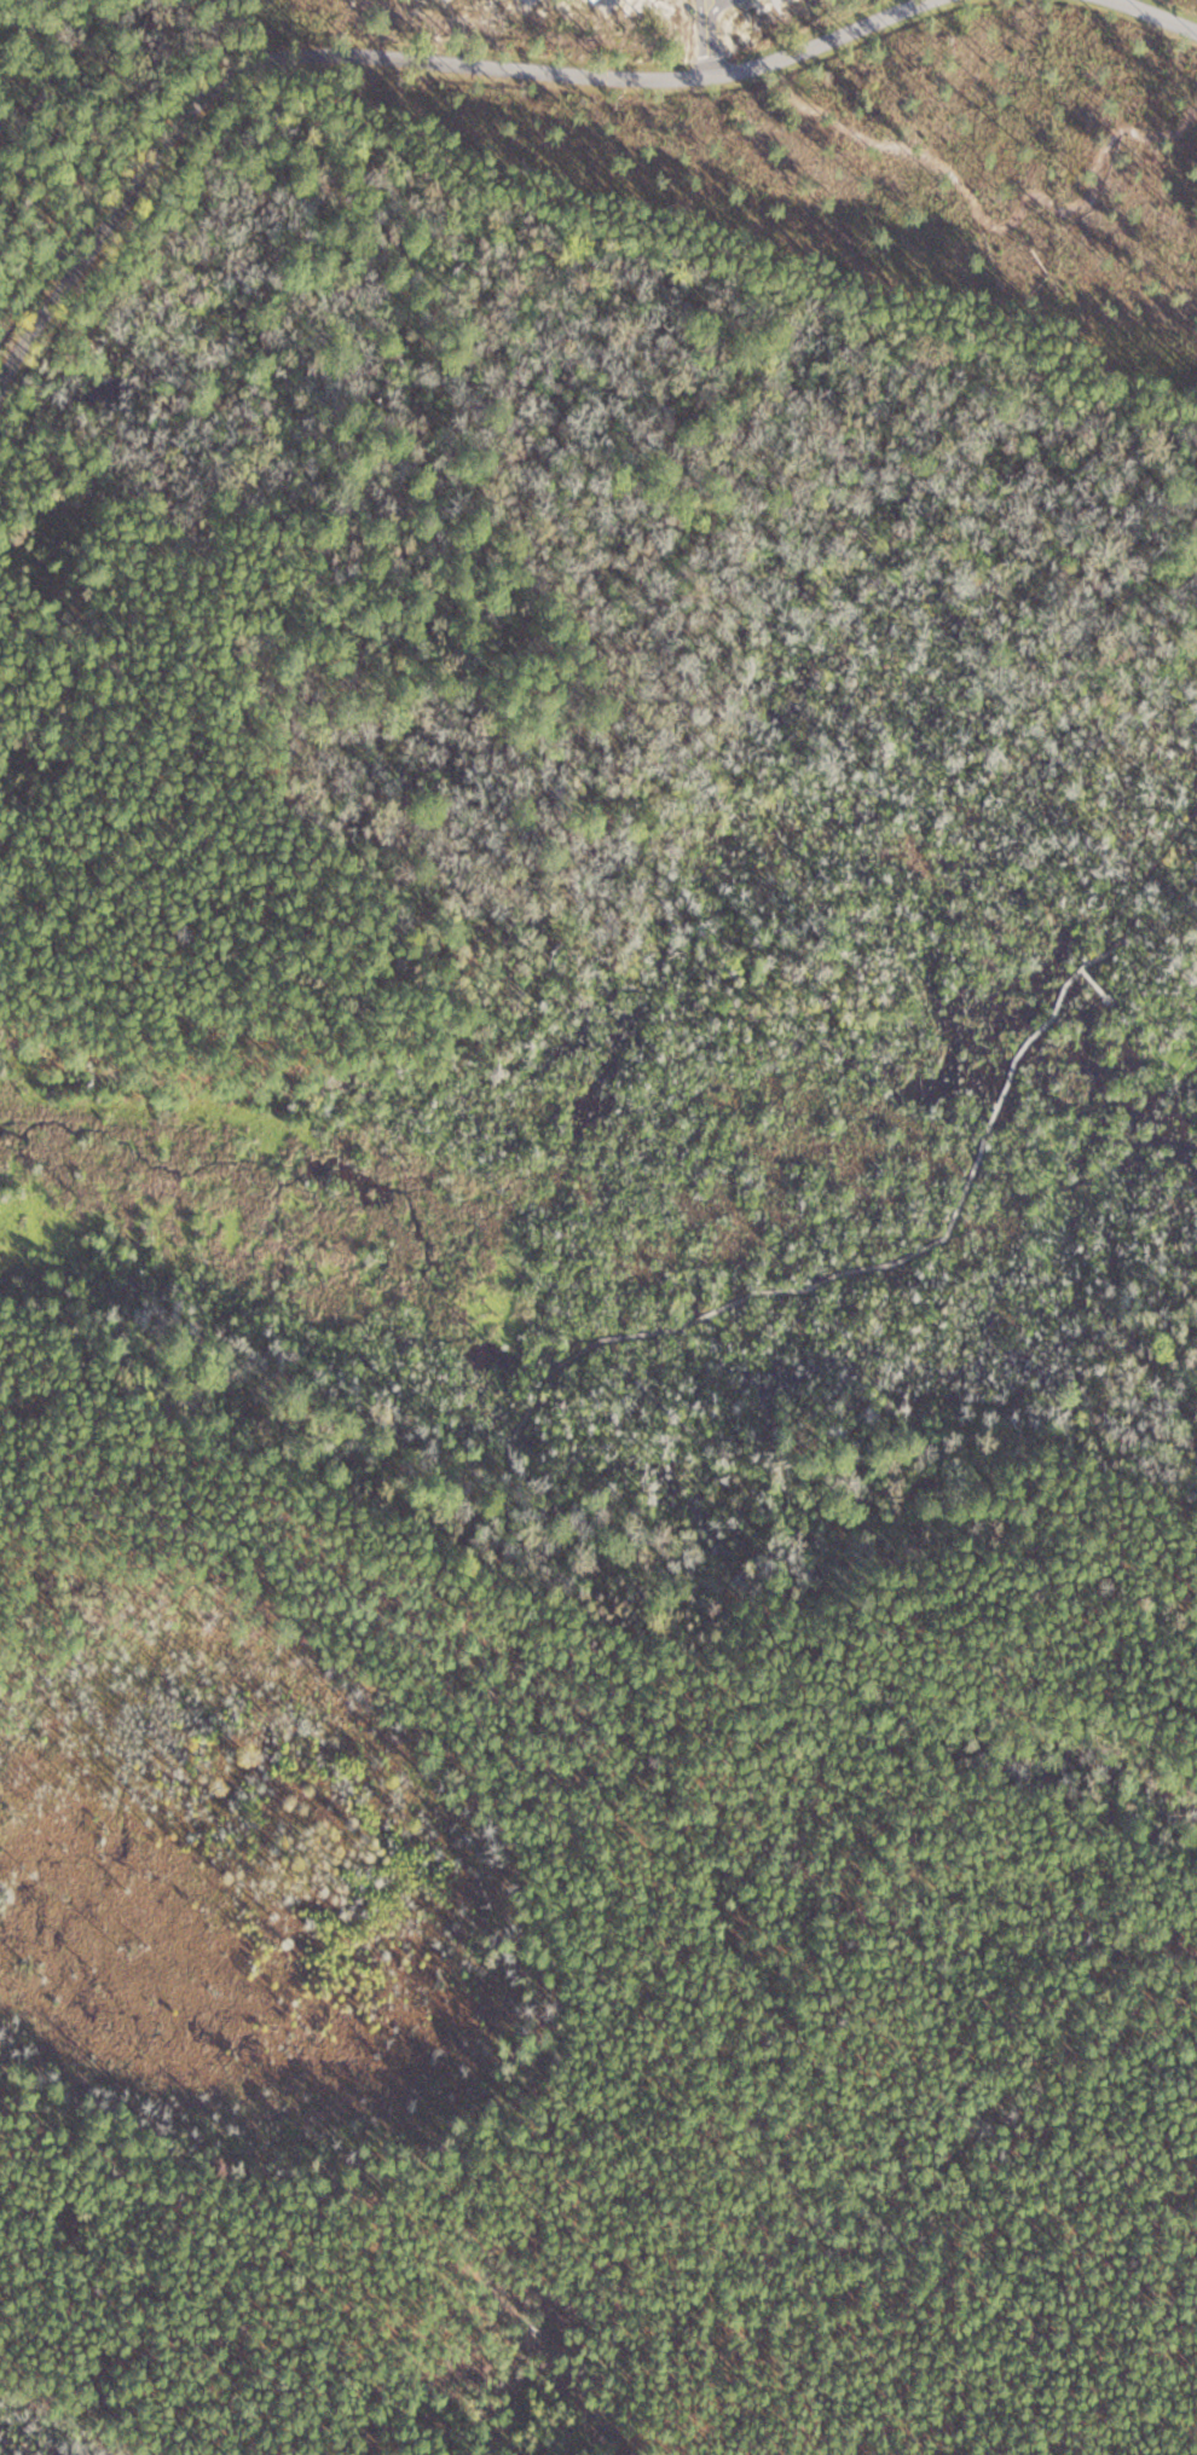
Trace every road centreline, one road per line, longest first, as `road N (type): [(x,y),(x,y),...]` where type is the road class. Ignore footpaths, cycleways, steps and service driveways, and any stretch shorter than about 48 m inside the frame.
road 1 (residential): [(0,390),(31,331),(237,65),(266,54),(369,48),(692,74),(780,56),(920,0)]

